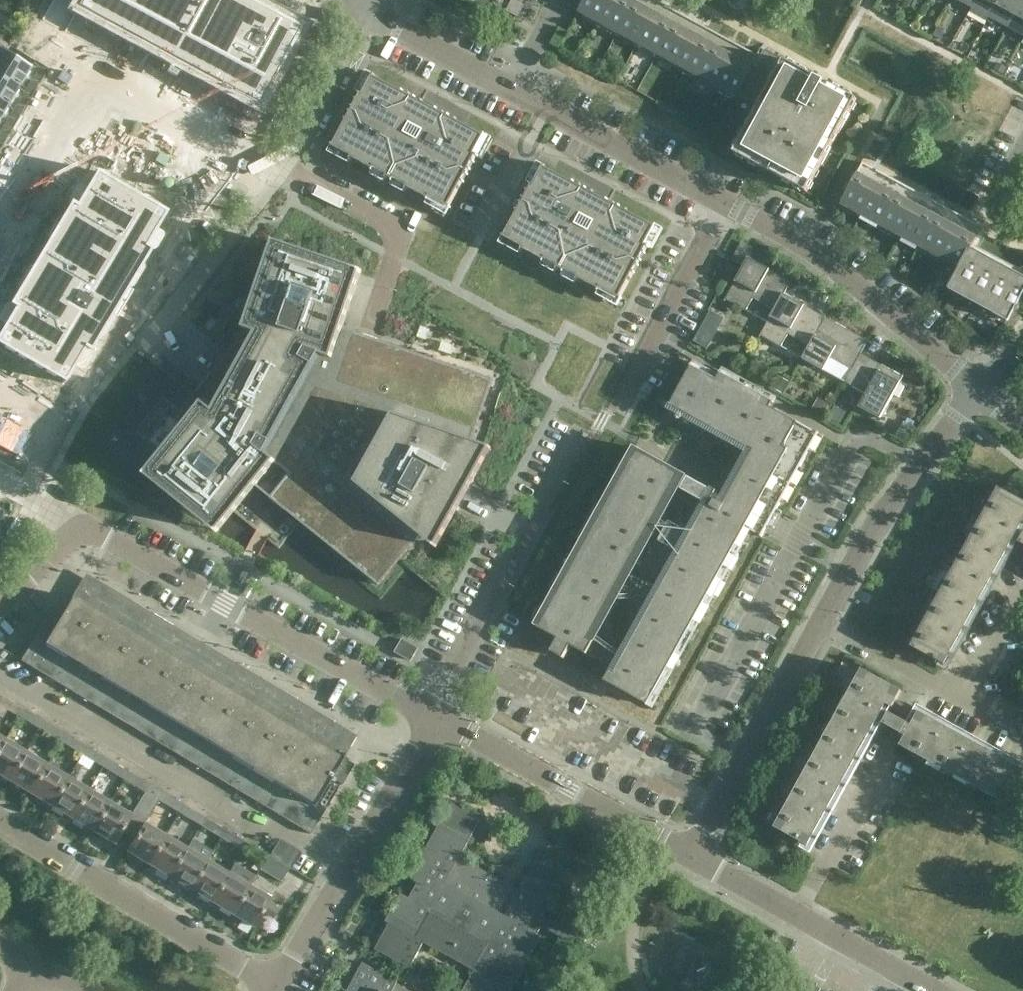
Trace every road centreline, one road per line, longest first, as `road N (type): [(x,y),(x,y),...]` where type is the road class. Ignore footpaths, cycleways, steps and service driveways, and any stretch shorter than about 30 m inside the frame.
road 1 (residential): [(439,717),(83,518)]
road 2 (residential): [(347,869),(0,660)]
road 3 (residential): [(369,11),(284,162),(404,232),(376,319)]
road 4 (unknown): [(284,162),(77,49),(0,189)]
road 5 (residential): [(439,717),(444,693),(586,433),(594,432)]
road 6 (residential): [(277,985),(0,818)]
road 7 (residential): [(979,391),(808,248),(724,204)]
road 8 (residential): [(695,859),(439,717)]
road 9 (residential): [(826,623),(879,528),(979,391)]
road 10 (residential): [(932,990),(695,859)]
road 11 (residential): [(695,859),(826,623)]
road 12 (residential): [(724,204),(511,93)]
road 13 (residential): [(607,409),(724,204)]
road 14 (residential): [(1022,729),(826,623)]
road 15 (residential): [(347,869),(439,717)]
road 16 (residential): [(511,93),(369,11)]
road 17 (residential): [(277,985),(347,869)]
road 18 (residential): [(0,618),(83,518)]

